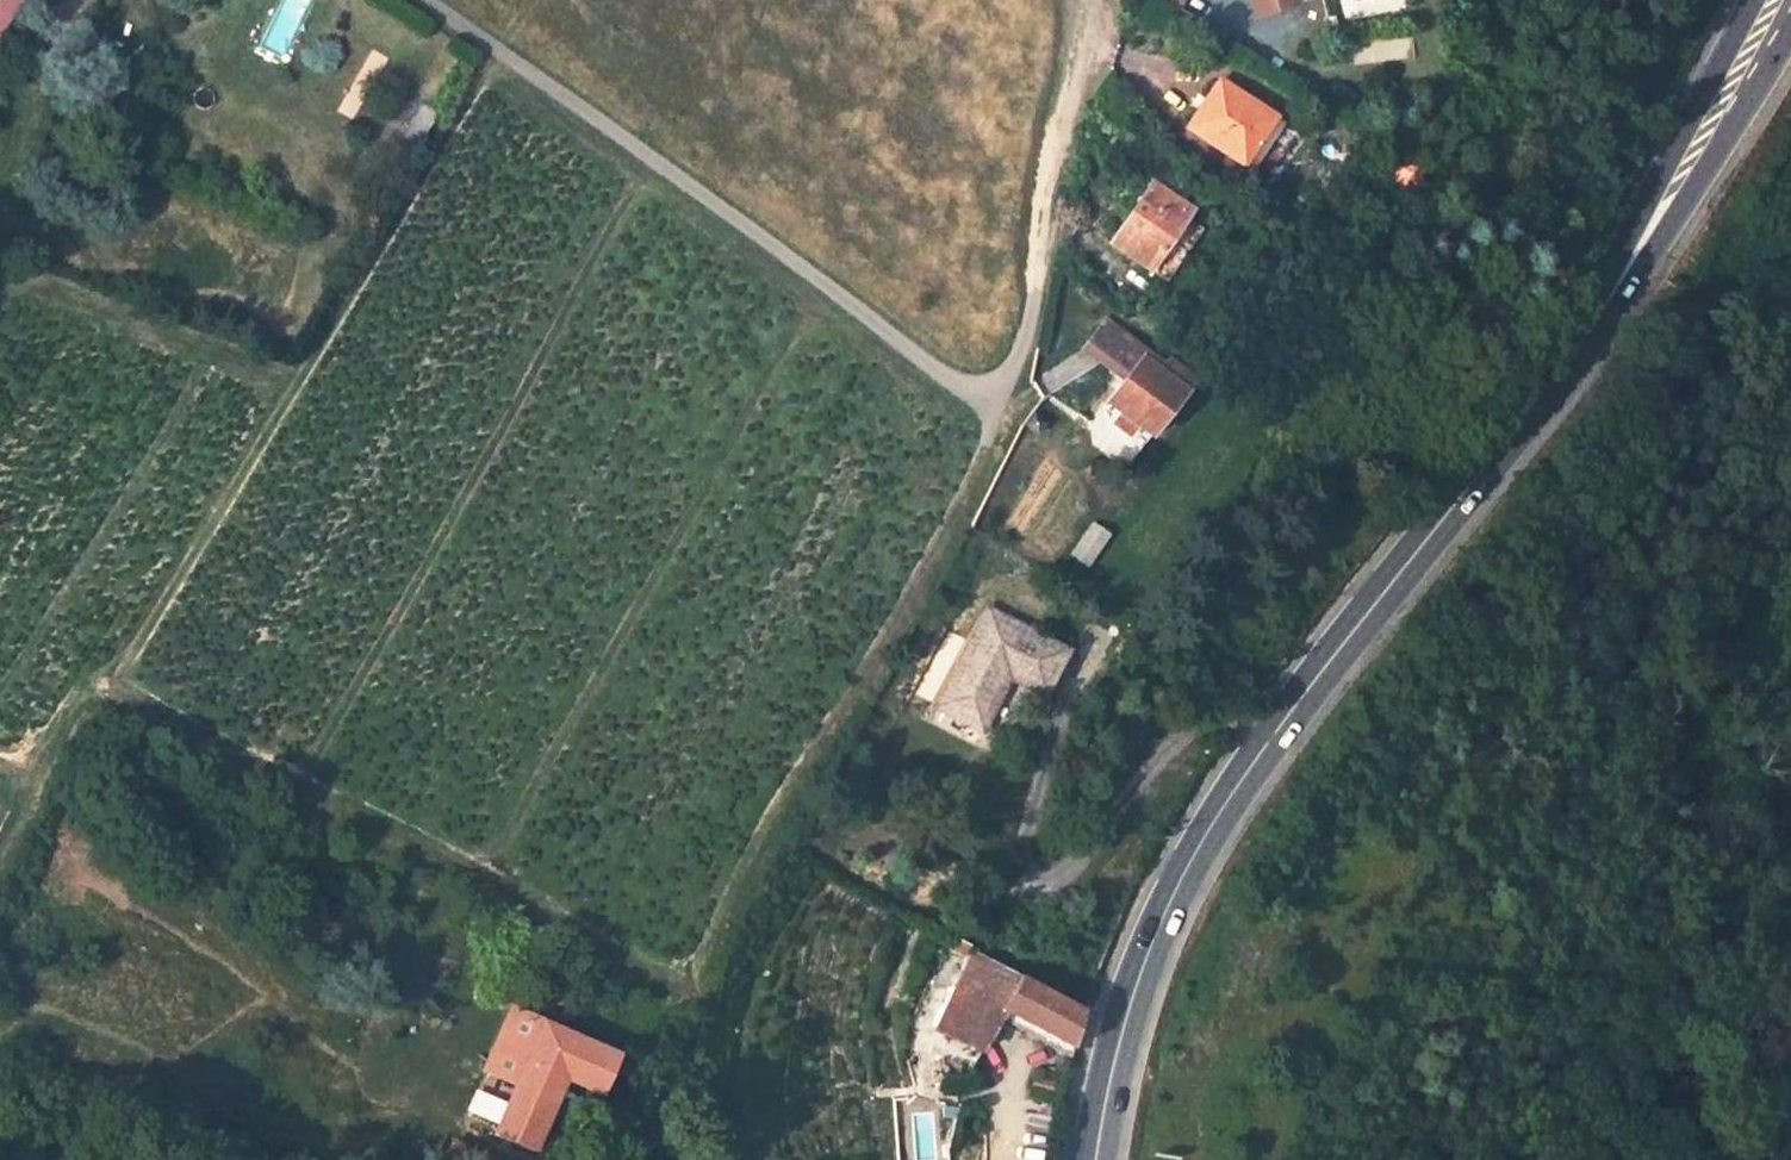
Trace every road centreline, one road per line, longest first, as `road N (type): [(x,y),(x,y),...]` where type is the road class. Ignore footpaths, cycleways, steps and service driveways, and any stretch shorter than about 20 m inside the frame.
road 1 (primary): [(1097,1159),(1111,1073),(1153,938),(1226,802),(1580,345),(1776,0)]
road 2 (residential): [(423,0),(952,379),(996,386),(1031,347),(1098,0)]

